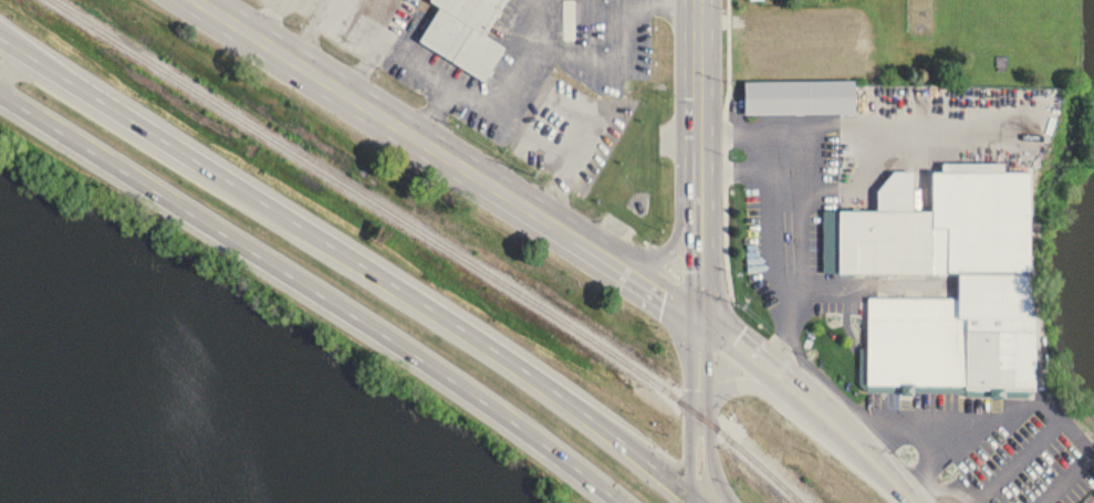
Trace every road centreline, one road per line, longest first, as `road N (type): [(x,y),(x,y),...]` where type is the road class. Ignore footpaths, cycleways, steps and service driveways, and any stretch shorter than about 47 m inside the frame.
road 1 (trunk): [(703,502),(461,325),(0,37)]
road 2 (trunk): [(0,92),(427,359),(621,502)]
road 3 (tertiary): [(699,315),(191,0)]
road 4 (trunk): [(281,210),(221,188),(24,67),(4,73),(3,94)]
road 5 (secondary): [(699,315),(697,0)]
road 6 (tertiary): [(916,502),(799,388),(699,315)]

